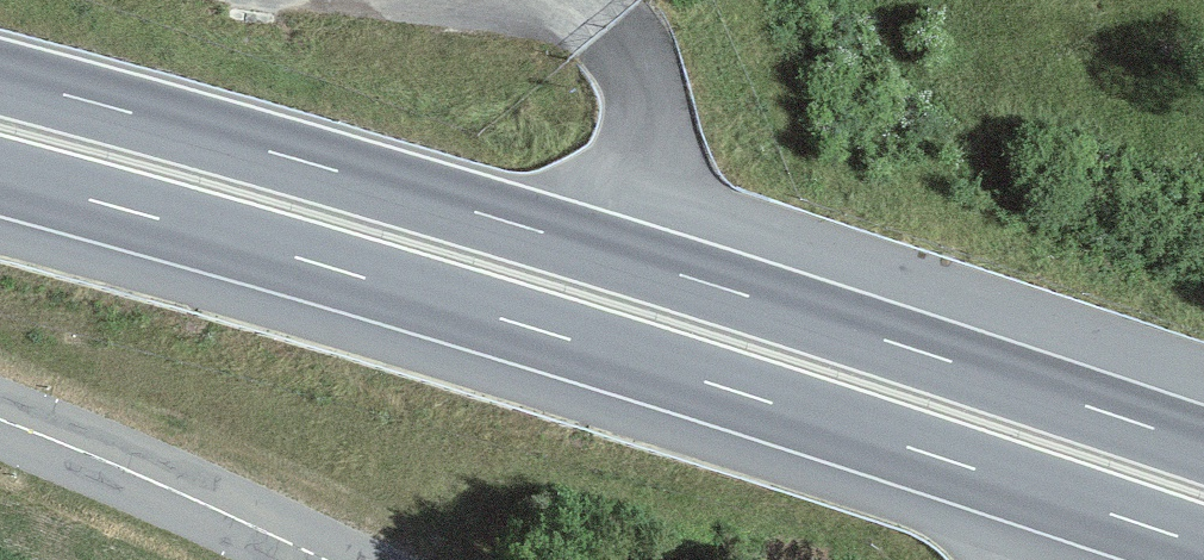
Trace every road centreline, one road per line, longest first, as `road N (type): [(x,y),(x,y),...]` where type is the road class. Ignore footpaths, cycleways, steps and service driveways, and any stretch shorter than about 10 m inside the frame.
road 1 (trunk): [(0,176),(508,321),(1203,546)]
road 2 (trunk): [(1203,446),(535,230),(0,78)]
road 3 (secondary): [(317,559),(0,420)]

